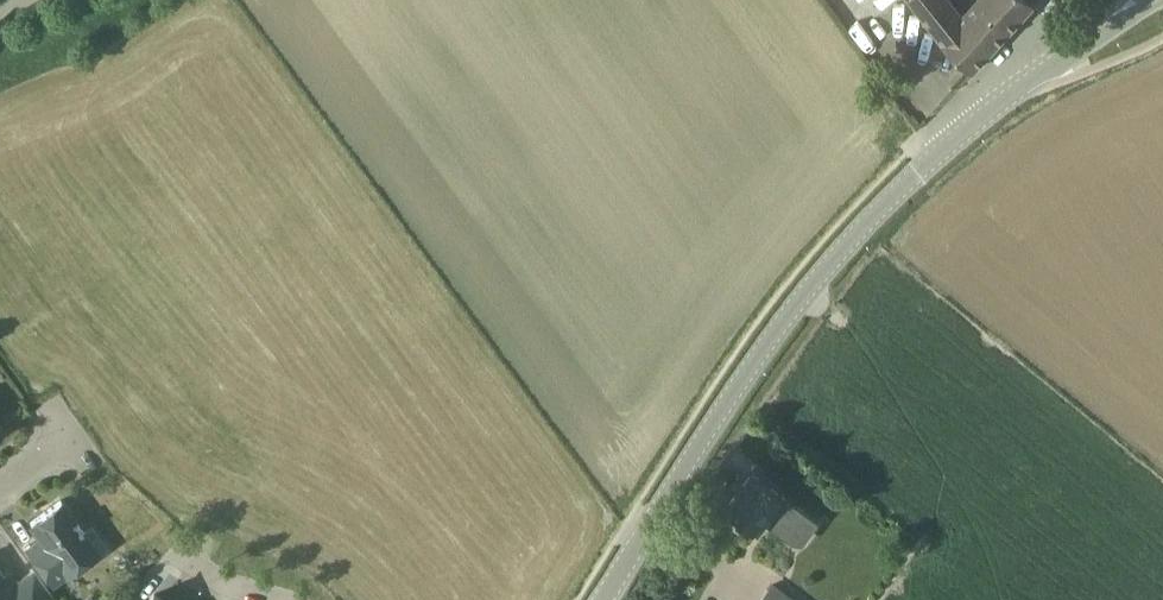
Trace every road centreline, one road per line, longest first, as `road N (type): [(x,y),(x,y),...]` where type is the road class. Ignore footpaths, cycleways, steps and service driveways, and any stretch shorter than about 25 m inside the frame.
road 1 (tertiary): [(603,599),(727,400),(834,256),(978,127)]
road 2 (unclassified): [(978,127),(1057,0)]
road 3 (tertiary): [(1084,47),(978,127)]

